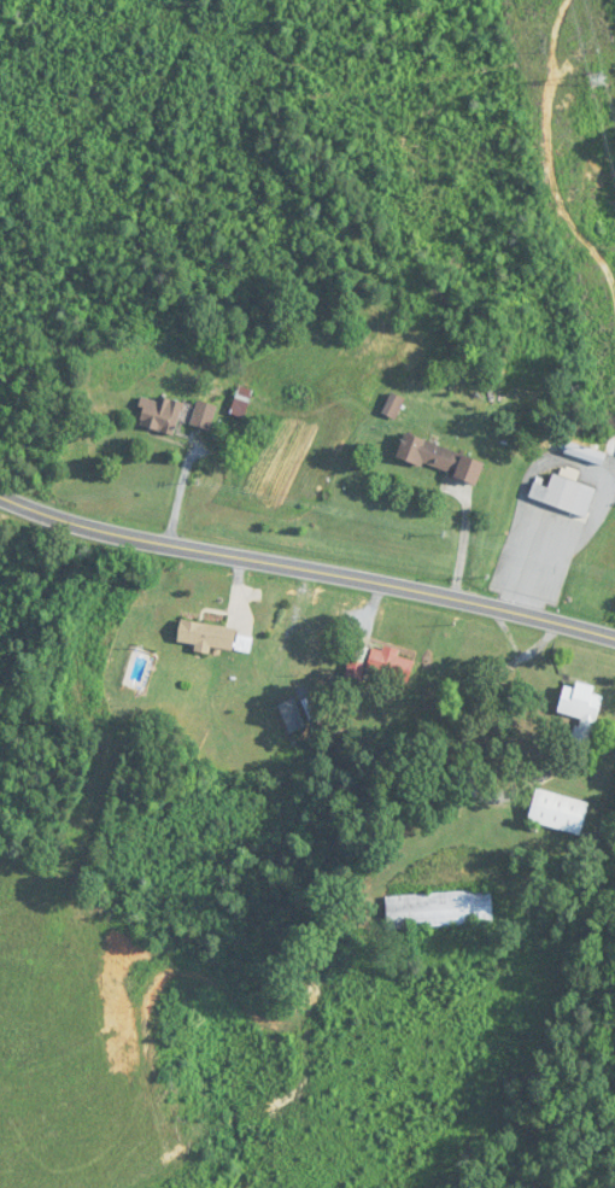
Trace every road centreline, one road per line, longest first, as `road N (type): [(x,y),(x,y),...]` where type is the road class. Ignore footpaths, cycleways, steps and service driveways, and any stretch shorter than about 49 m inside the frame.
road 1 (secondary): [(614,640),(409,590),(177,552),(0,496)]
road 2 (residential): [(23,507),(66,334),(125,164)]
road 3 (residential): [(0,657),(134,619),(338,578)]
road 4 (residential): [(0,269),(59,105)]

